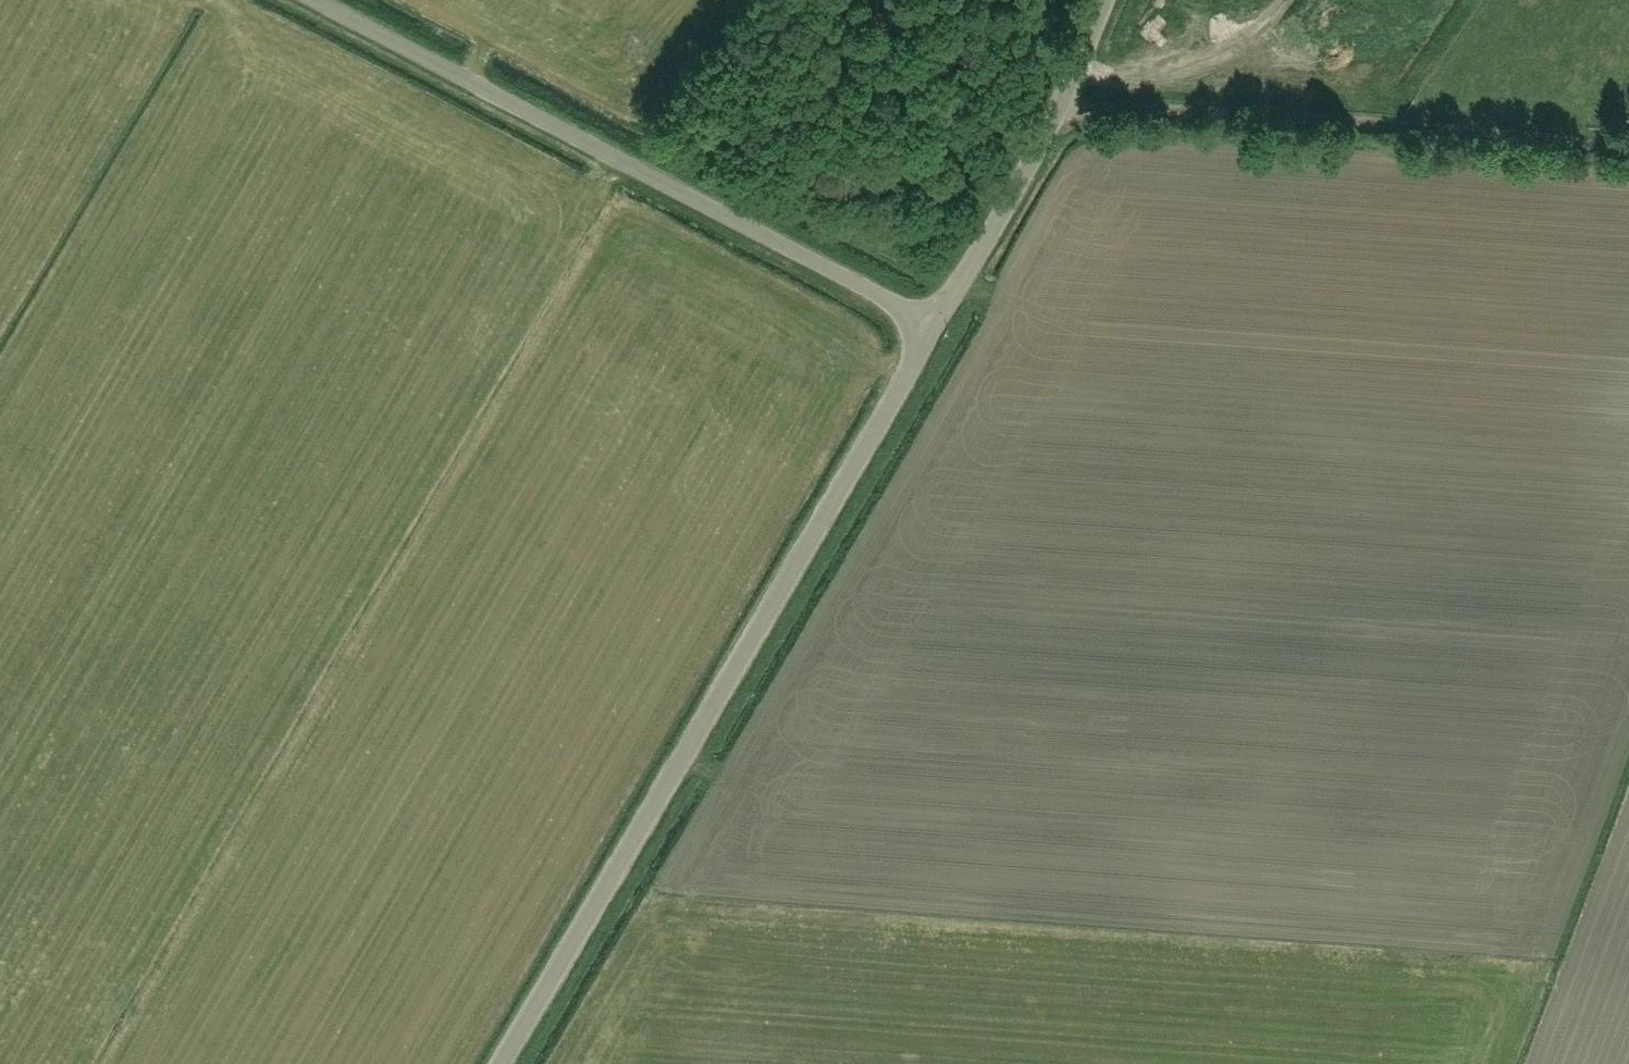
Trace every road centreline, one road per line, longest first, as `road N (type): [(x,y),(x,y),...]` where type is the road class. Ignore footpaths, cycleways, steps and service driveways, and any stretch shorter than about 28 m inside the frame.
road 1 (unclassified): [(499,1063),(937,325)]
road 2 (unclassified): [(937,325),(313,0)]
road 3 (unclassified): [(937,325),(1047,136),(1104,0)]

